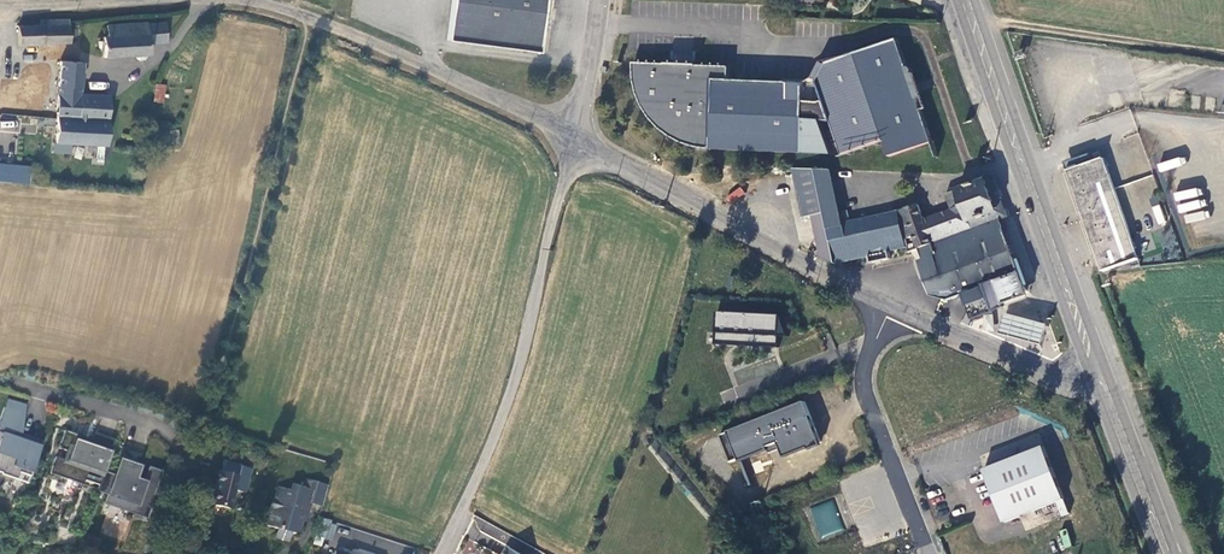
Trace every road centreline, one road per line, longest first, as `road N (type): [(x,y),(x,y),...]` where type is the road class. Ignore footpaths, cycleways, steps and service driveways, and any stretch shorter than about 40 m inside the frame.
road 1 (unclassified): [(1105,387),(890,311),(576,137)]
road 2 (unclassified): [(441,553),(515,383),(576,137)]
road 3 (secondary): [(965,0),(1105,387)]
road 4 (unclassified): [(576,137),(310,19),(227,0)]
road 5 (secondary): [(1105,387),(1169,553)]
road 6 (unclassified): [(176,0),(0,8)]
road 7 (track): [(37,59),(45,152),(99,156)]
road 8 (unclassified): [(576,137),(600,0)]

